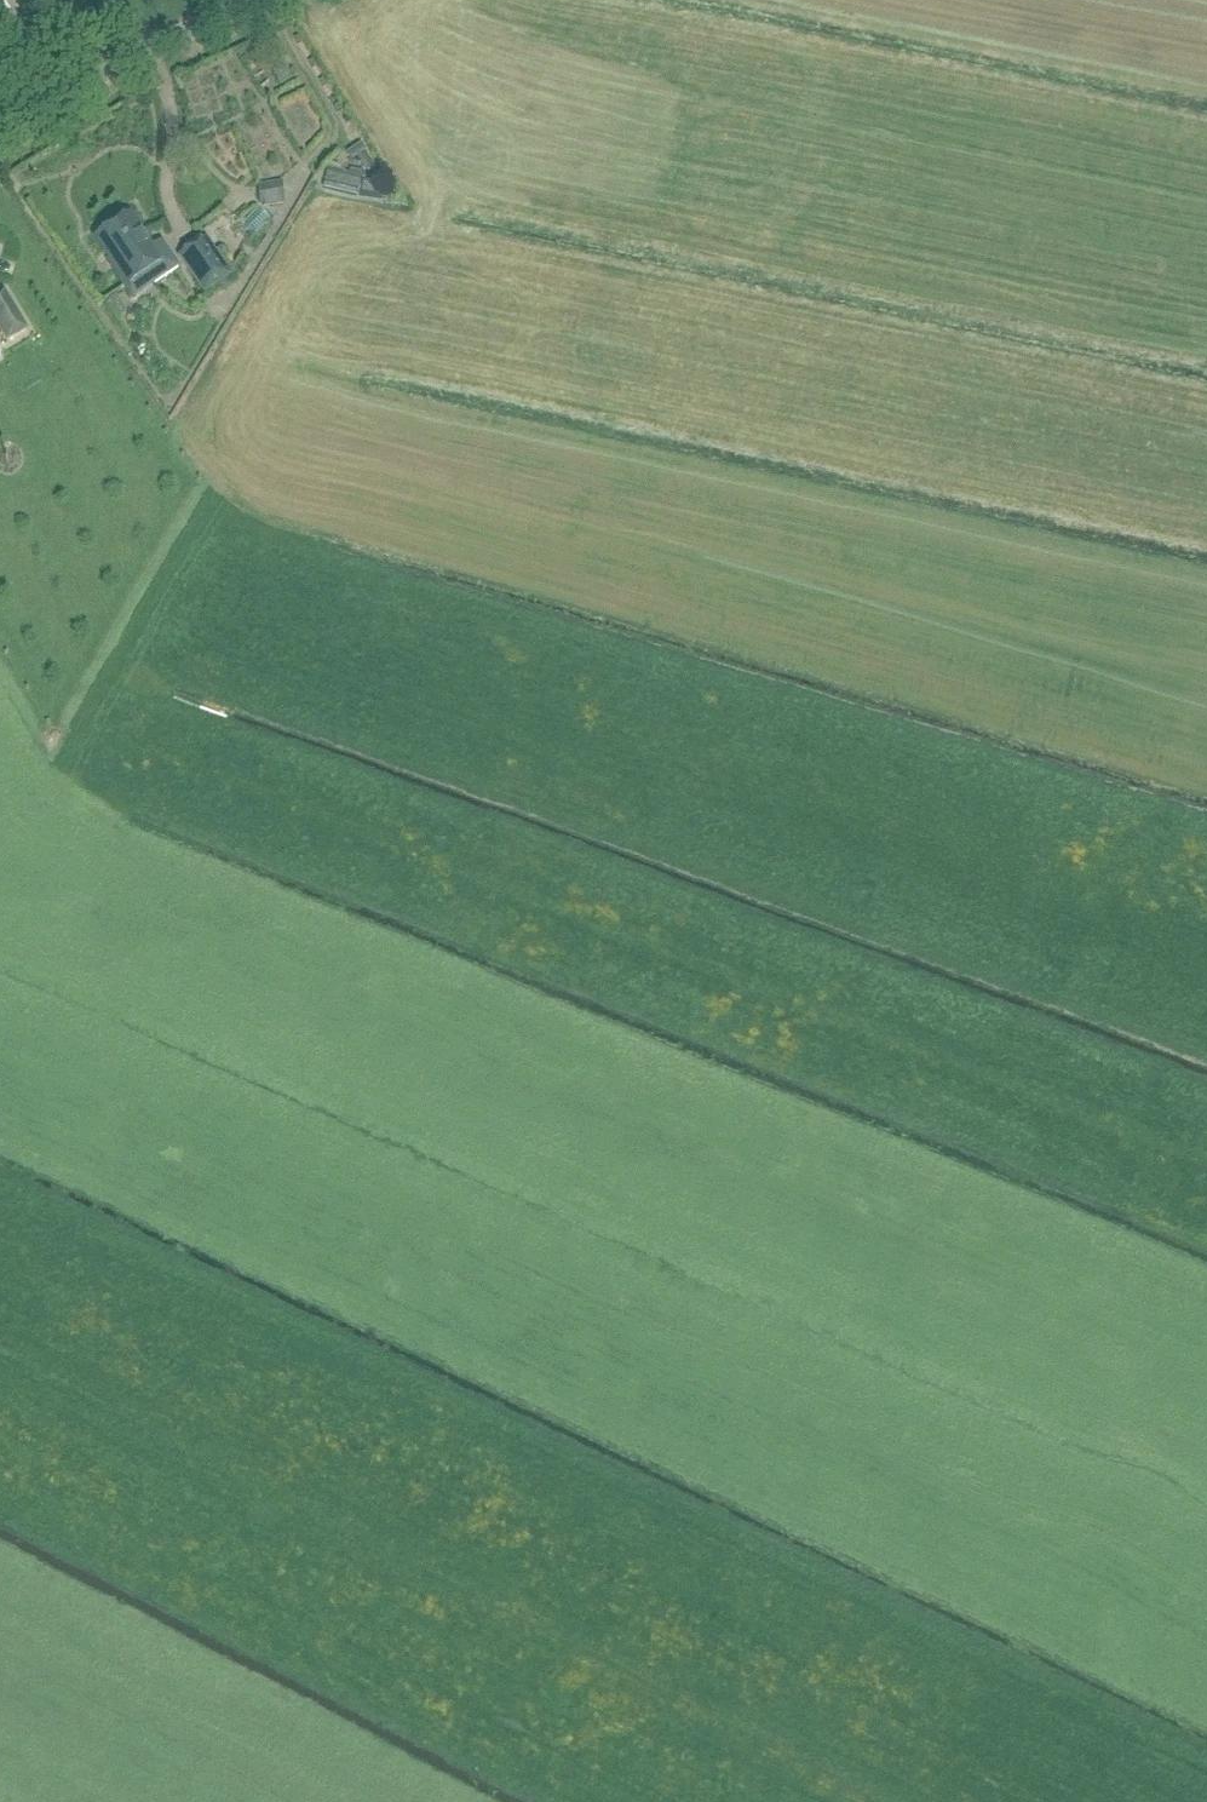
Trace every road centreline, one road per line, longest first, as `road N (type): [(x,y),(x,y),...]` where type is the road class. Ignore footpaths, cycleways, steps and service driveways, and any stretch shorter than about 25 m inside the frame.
road 1 (unclassified): [(0,140),(69,94),(258,0)]

